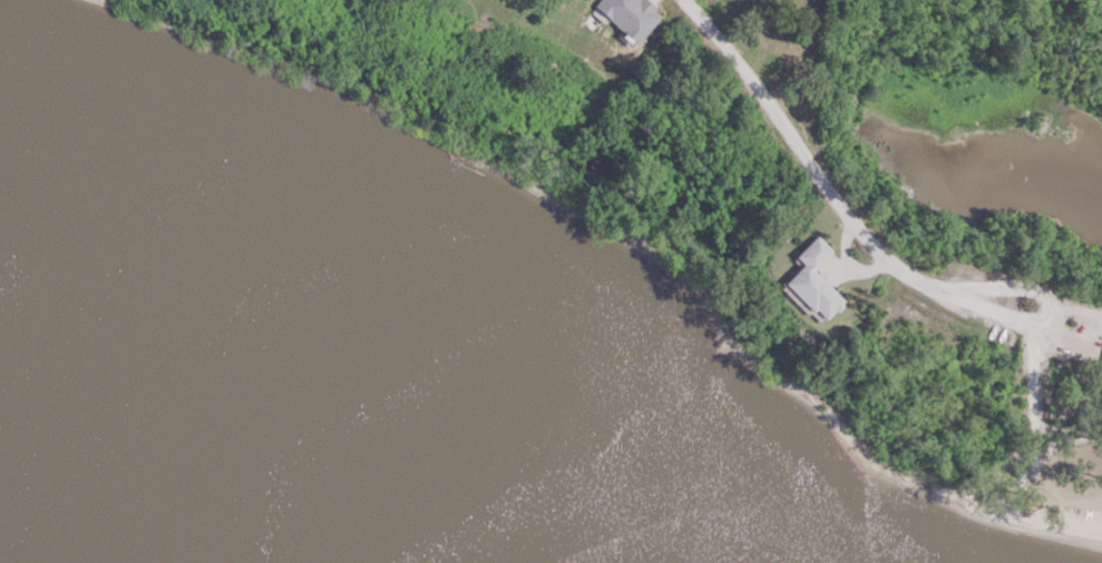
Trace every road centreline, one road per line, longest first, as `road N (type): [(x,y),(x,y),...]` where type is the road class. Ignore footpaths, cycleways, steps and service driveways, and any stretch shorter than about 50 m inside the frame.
road 1 (residential): [(687,0),(849,217),(896,265),(981,309),(1101,330)]

